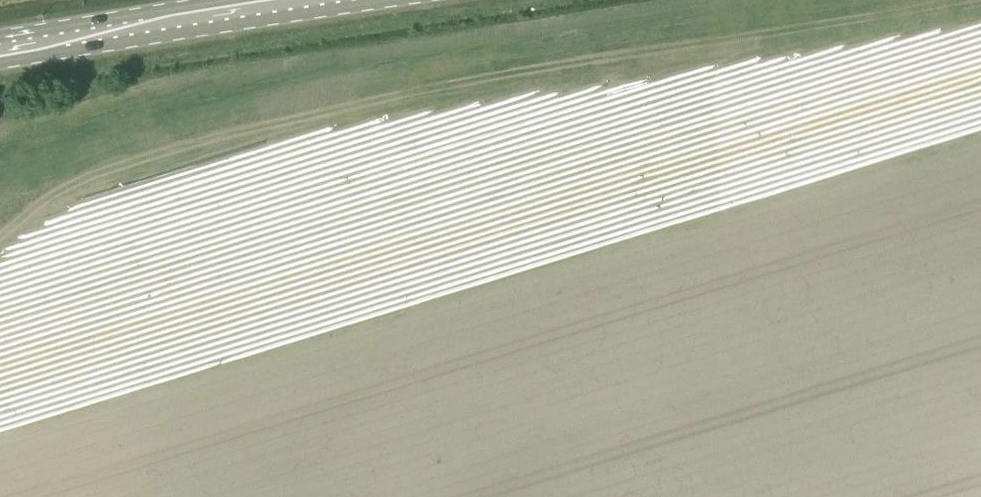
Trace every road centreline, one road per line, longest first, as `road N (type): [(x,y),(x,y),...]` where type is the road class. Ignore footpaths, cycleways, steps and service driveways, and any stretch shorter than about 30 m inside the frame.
road 1 (primary): [(0,51),(312,0)]

